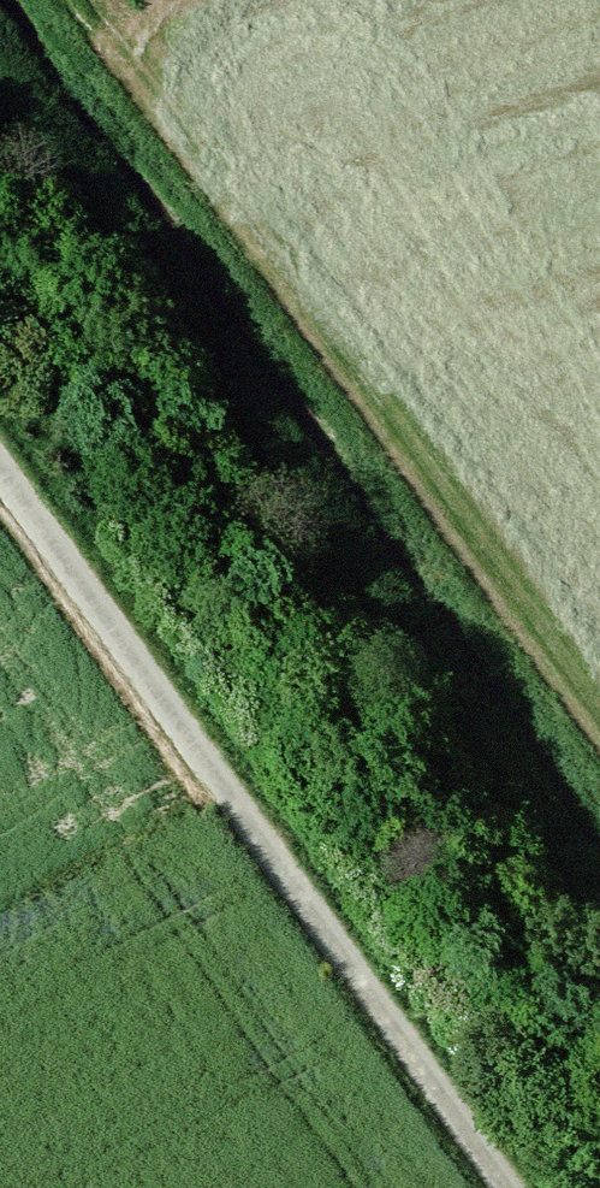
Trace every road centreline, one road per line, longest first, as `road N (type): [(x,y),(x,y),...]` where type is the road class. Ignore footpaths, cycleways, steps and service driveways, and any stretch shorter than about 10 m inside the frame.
road 1 (track): [(548,1187),(0,428)]
road 2 (track): [(599,725),(80,0)]

